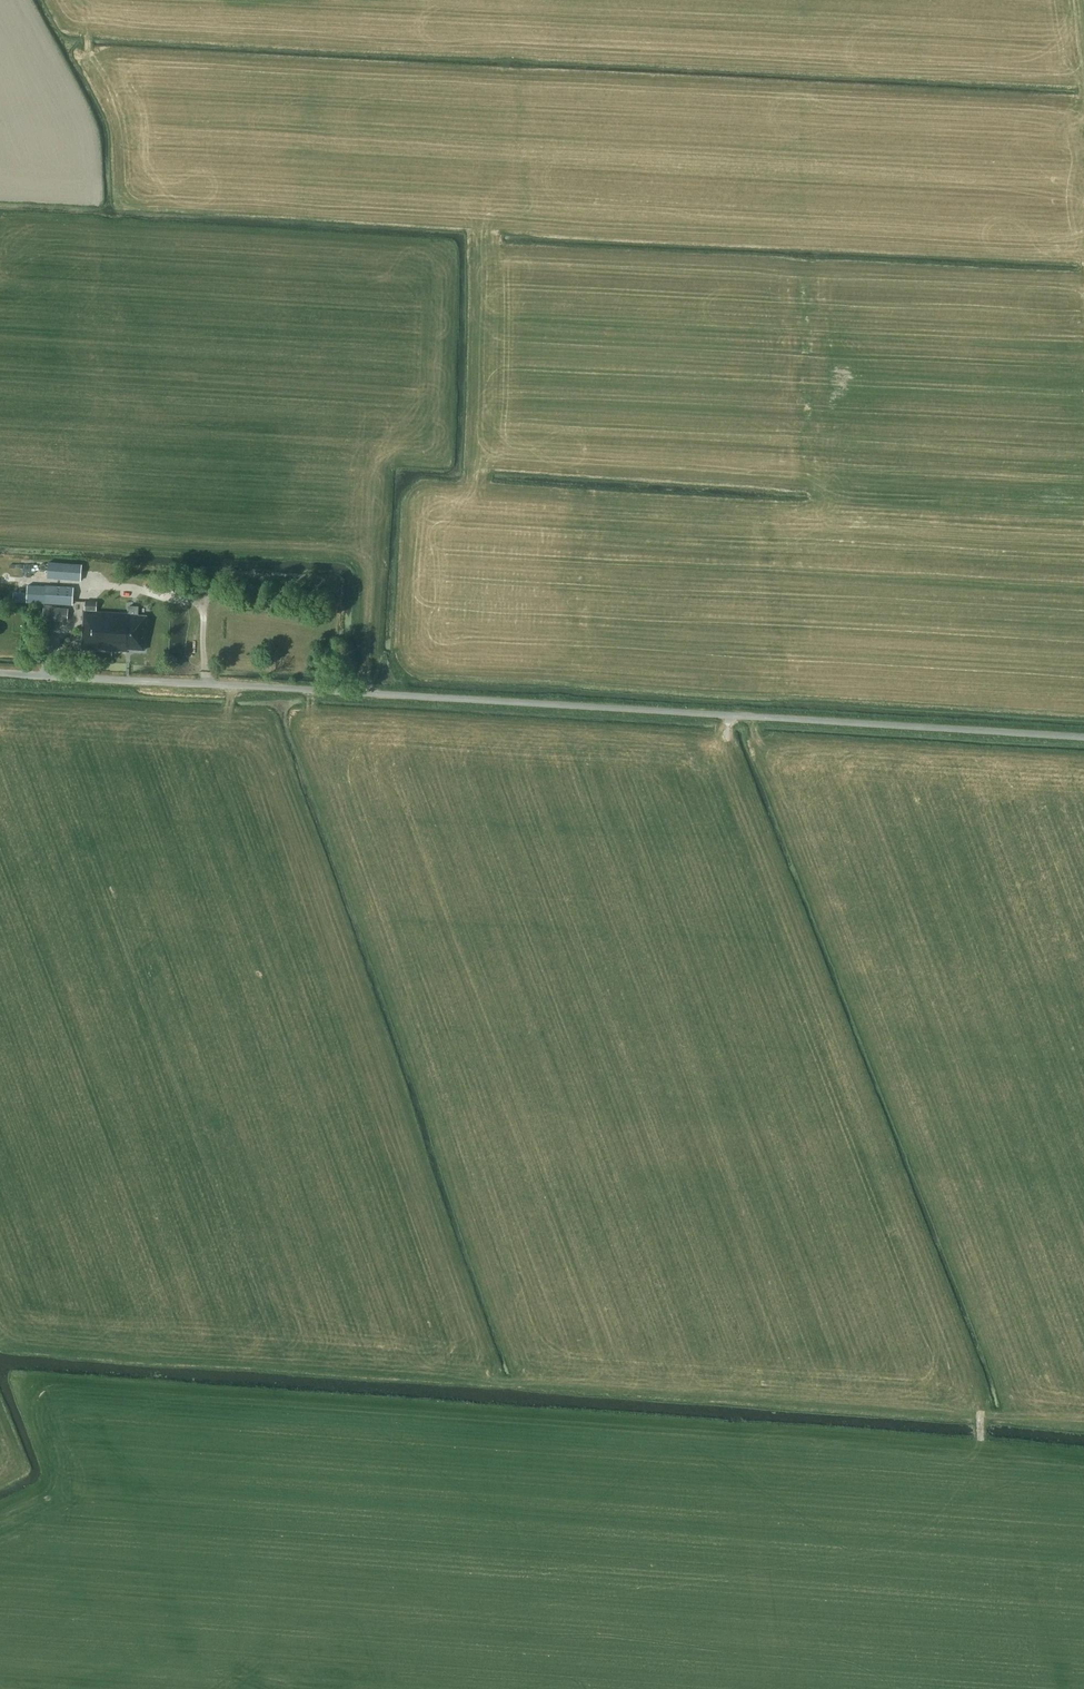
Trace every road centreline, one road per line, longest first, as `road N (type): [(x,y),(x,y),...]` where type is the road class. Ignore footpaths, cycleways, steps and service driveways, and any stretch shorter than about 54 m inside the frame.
road 1 (unclassified): [(1083,737),(0,672)]
road 2 (track): [(80,585),(199,605),(206,683)]

